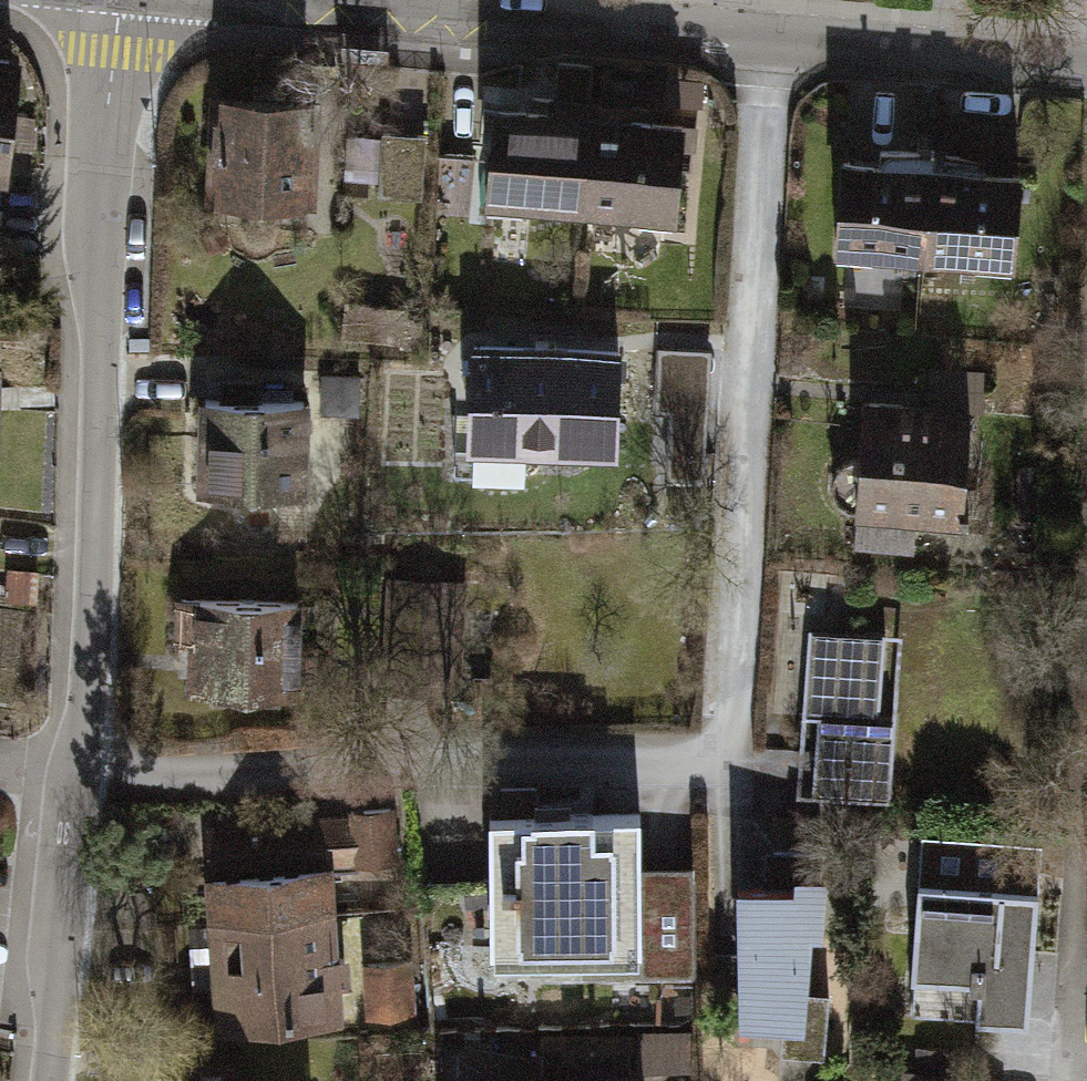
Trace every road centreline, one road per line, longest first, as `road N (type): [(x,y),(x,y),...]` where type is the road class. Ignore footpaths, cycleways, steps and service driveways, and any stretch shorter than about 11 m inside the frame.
road 1 (residential): [(72,773),(734,767),(772,36)]
road 2 (residential): [(72,773),(88,695),(117,0)]
road 3 (residential): [(402,0),(772,36)]
road 4 (residential): [(772,36),(1086,65)]
road 5 (residential): [(48,1080),(72,773)]
road 6 (residential): [(1071,1080),(1067,853)]

